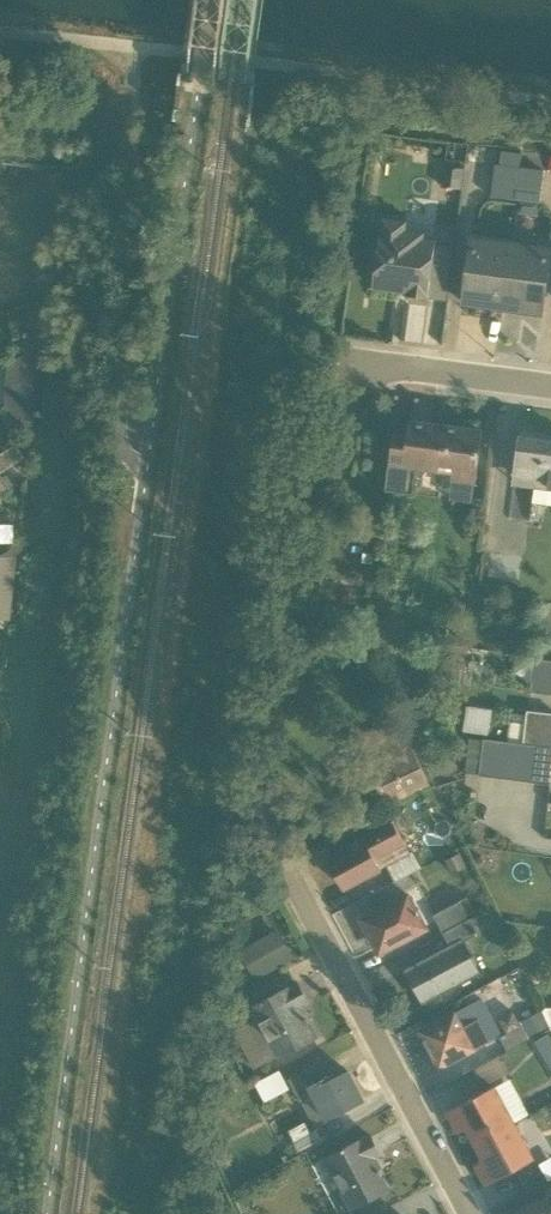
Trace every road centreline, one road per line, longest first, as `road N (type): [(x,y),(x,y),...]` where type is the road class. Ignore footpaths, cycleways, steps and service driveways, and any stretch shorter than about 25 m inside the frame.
road 1 (residential): [(285,868),(469,1213)]
road 2 (residential): [(345,477),(358,363),(550,389)]

